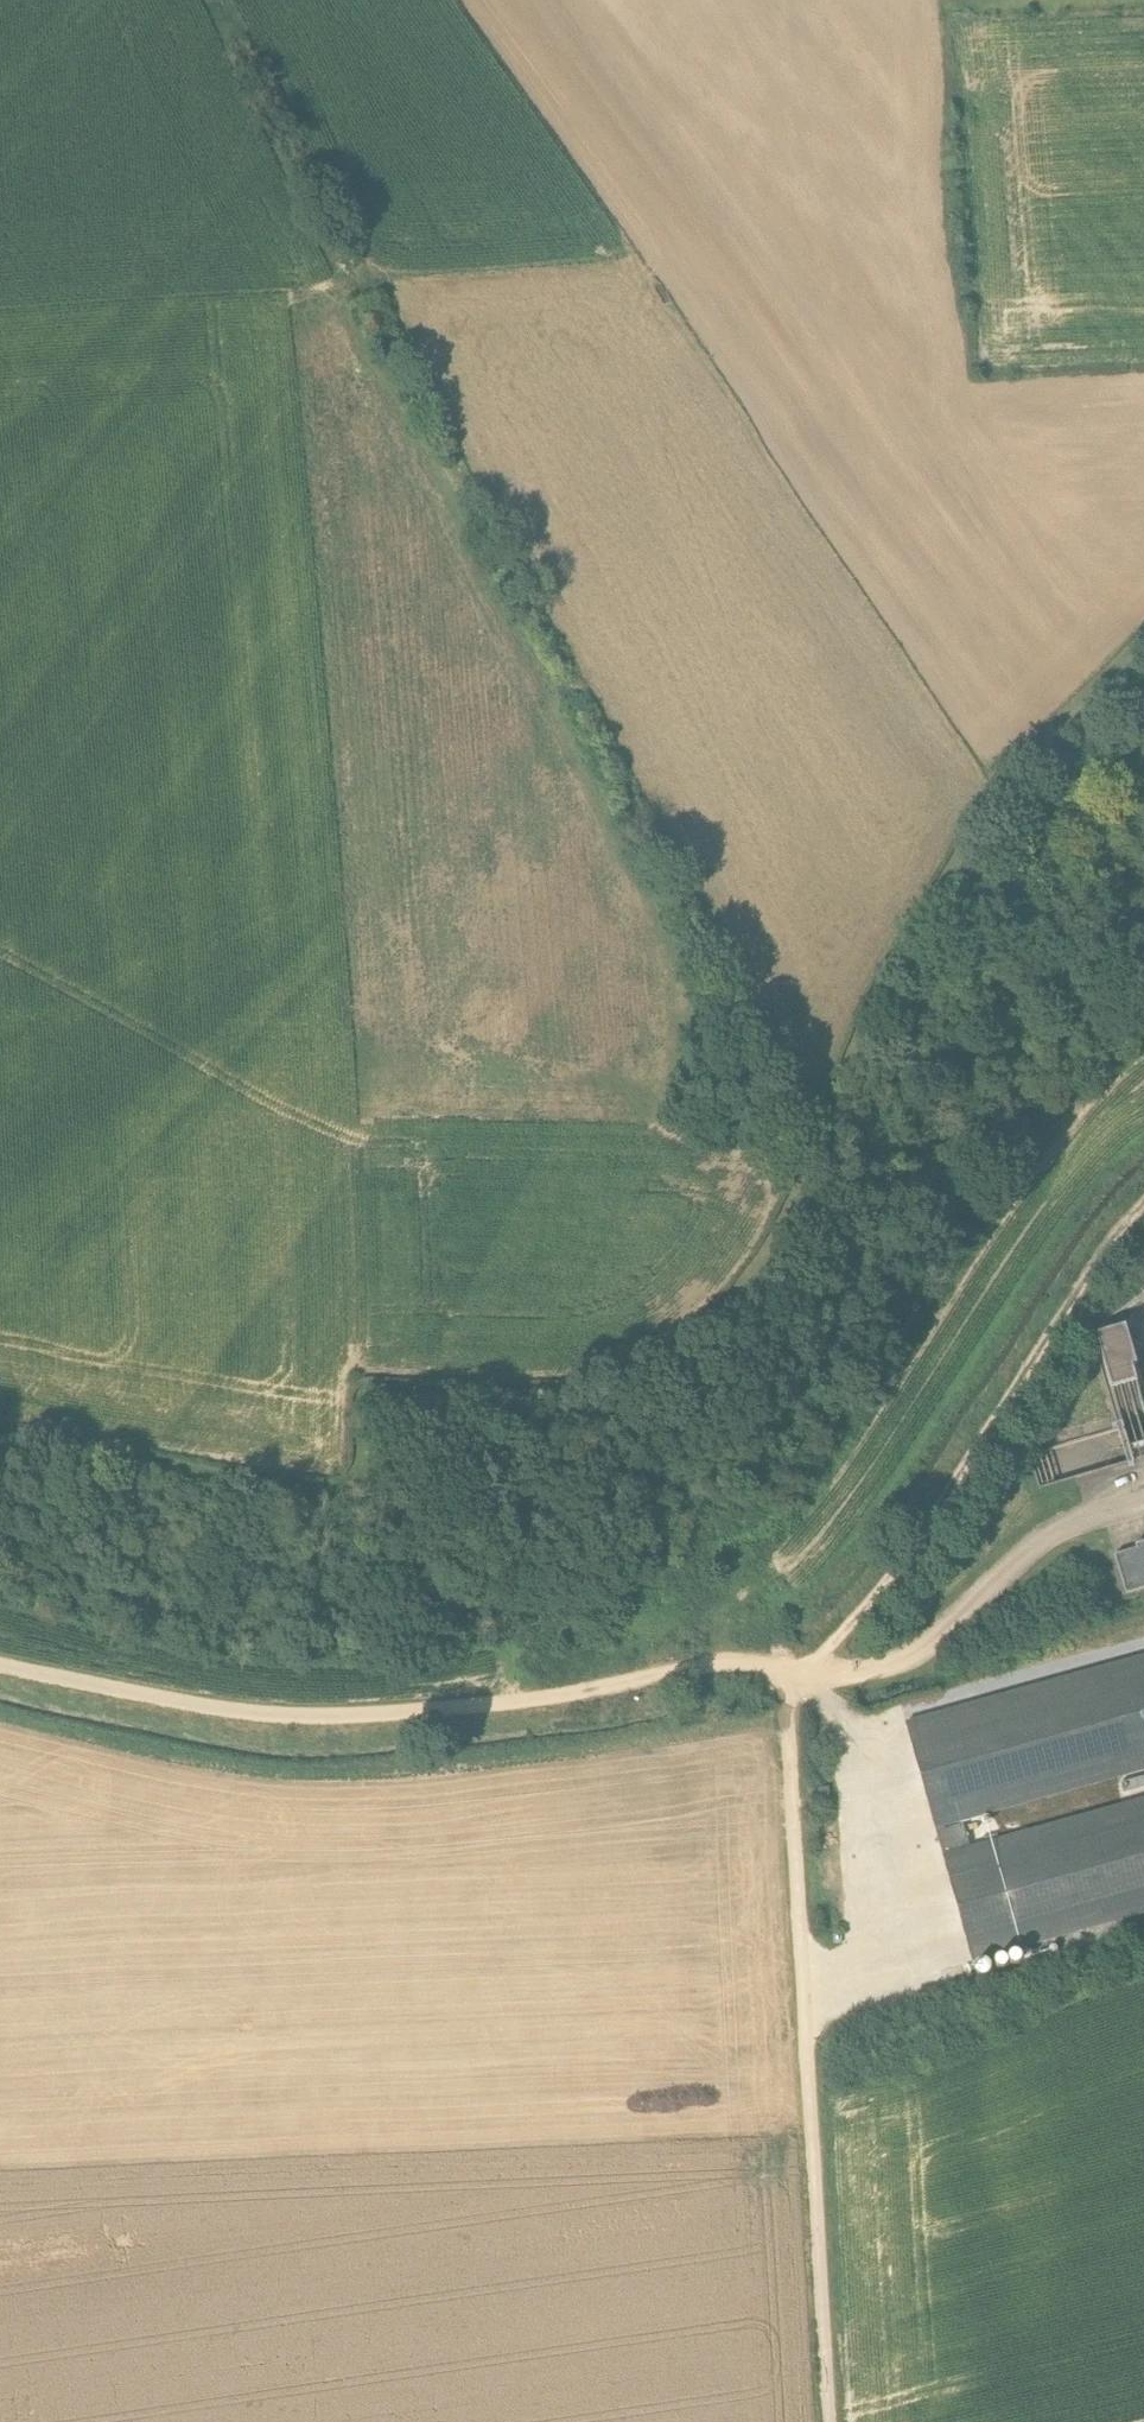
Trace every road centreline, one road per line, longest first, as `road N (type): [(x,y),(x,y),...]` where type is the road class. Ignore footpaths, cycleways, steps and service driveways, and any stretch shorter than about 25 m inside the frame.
road 1 (unclassified): [(0,1656),(280,1707),(545,1693),(689,1657),(787,1663)]
road 2 (unclassified): [(787,1663),(829,2421)]
road 3 (unclassified): [(1143,1193),(1074,1268),(830,1643),(787,1663)]

